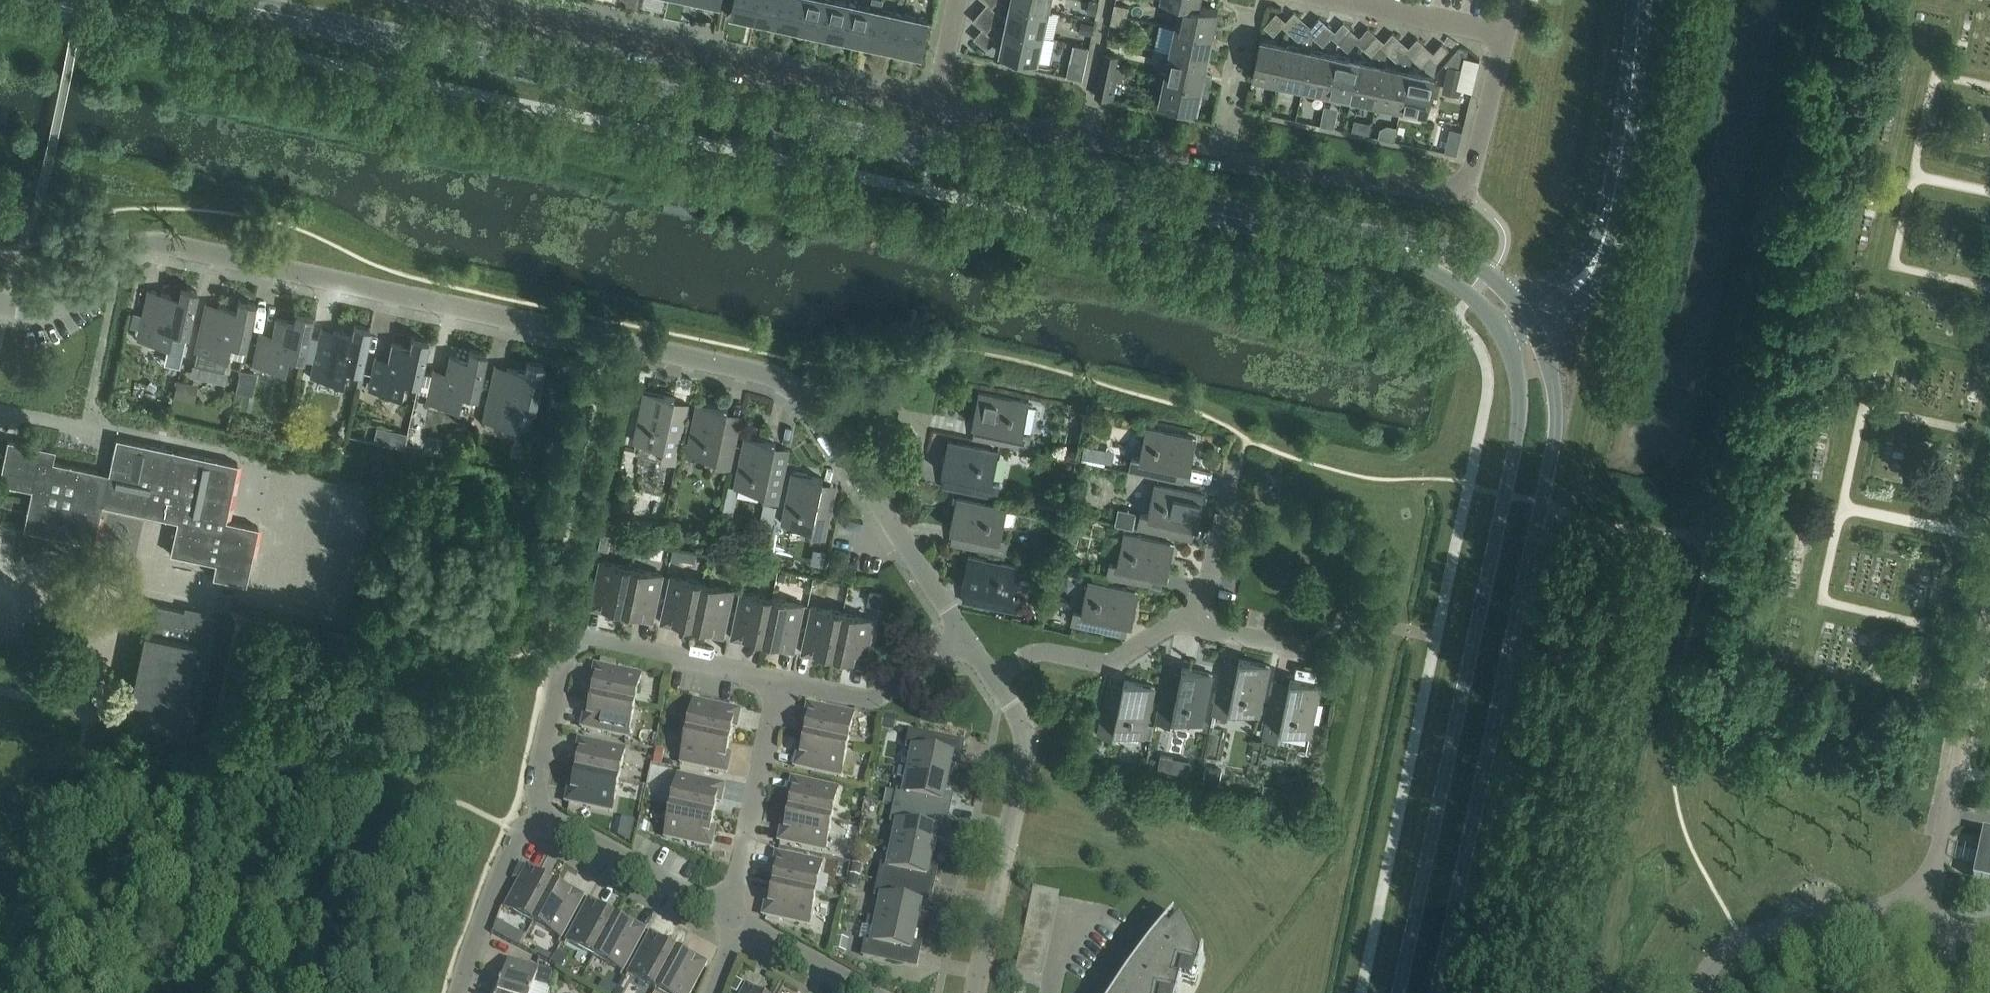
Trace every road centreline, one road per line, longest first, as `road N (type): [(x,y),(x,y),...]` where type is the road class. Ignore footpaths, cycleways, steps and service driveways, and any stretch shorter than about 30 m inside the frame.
road 1 (residential): [(0,310),(35,317),(159,246),(779,380),(823,416),(962,642)]
road 2 (secondary): [(215,0),(924,153)]
road 3 (secondary): [(1438,992),(1554,451),(1555,403),(1533,328)]
road 4 (secondary): [(1501,337),(1520,414),(1398,992)]
road 5 (residential): [(1460,184),(1053,126),(936,101)]
road 6 (residential): [(936,101),(431,0)]
road 7 (secondary): [(924,153),(1369,245)]
road 8 (unclassified): [(1705,992),(1721,959),(1748,947),(1904,914),(1933,886),(1962,747)]
road 9 (residential): [(537,809),(569,639),(581,634),(780,674)]
road 10 (residential): [(973,992),(1027,746),(984,677)]
road 11 (tertiary): [(1596,264),(1619,188),(1636,0)]
road 12 (residential): [(734,922),(780,674)]
road 13 (residential): [(984,677),(1044,649),(1113,667),(1203,625)]
road 14 (residential): [(734,922),(537,809)]
road 15 (residential): [(780,674),(886,695),(962,642)]
road 16 (residential): [(457,992),(485,909),(537,809)]
road 17 (residential): [(1460,184),(1472,176),(1515,0)]
road 18 (residential): [(1203,625),(1231,483),(1247,445)]
road 19 (secondary): [(1520,307),(1441,249),(1369,245)]
road 20 (residential): [(885,992),(734,922)]
road 21 (secondary): [(1369,245),(1448,283),(1501,337)]
road 22 (residential): [(1203,625),(1300,655),(1345,620)]

